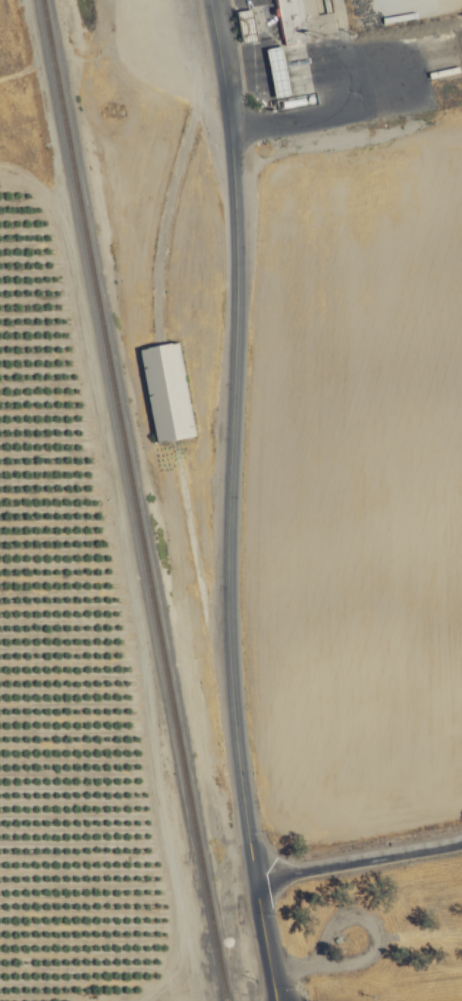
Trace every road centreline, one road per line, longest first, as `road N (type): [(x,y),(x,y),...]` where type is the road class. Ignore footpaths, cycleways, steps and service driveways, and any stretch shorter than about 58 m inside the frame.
road 1 (tertiary): [(254,881),(227,640),(234,188),(209,0)]
road 2 (motorway): [(461,845),(254,881)]
road 3 (residential): [(229,125),(382,104)]
road 4 (primary): [(275,1000),(254,881)]

